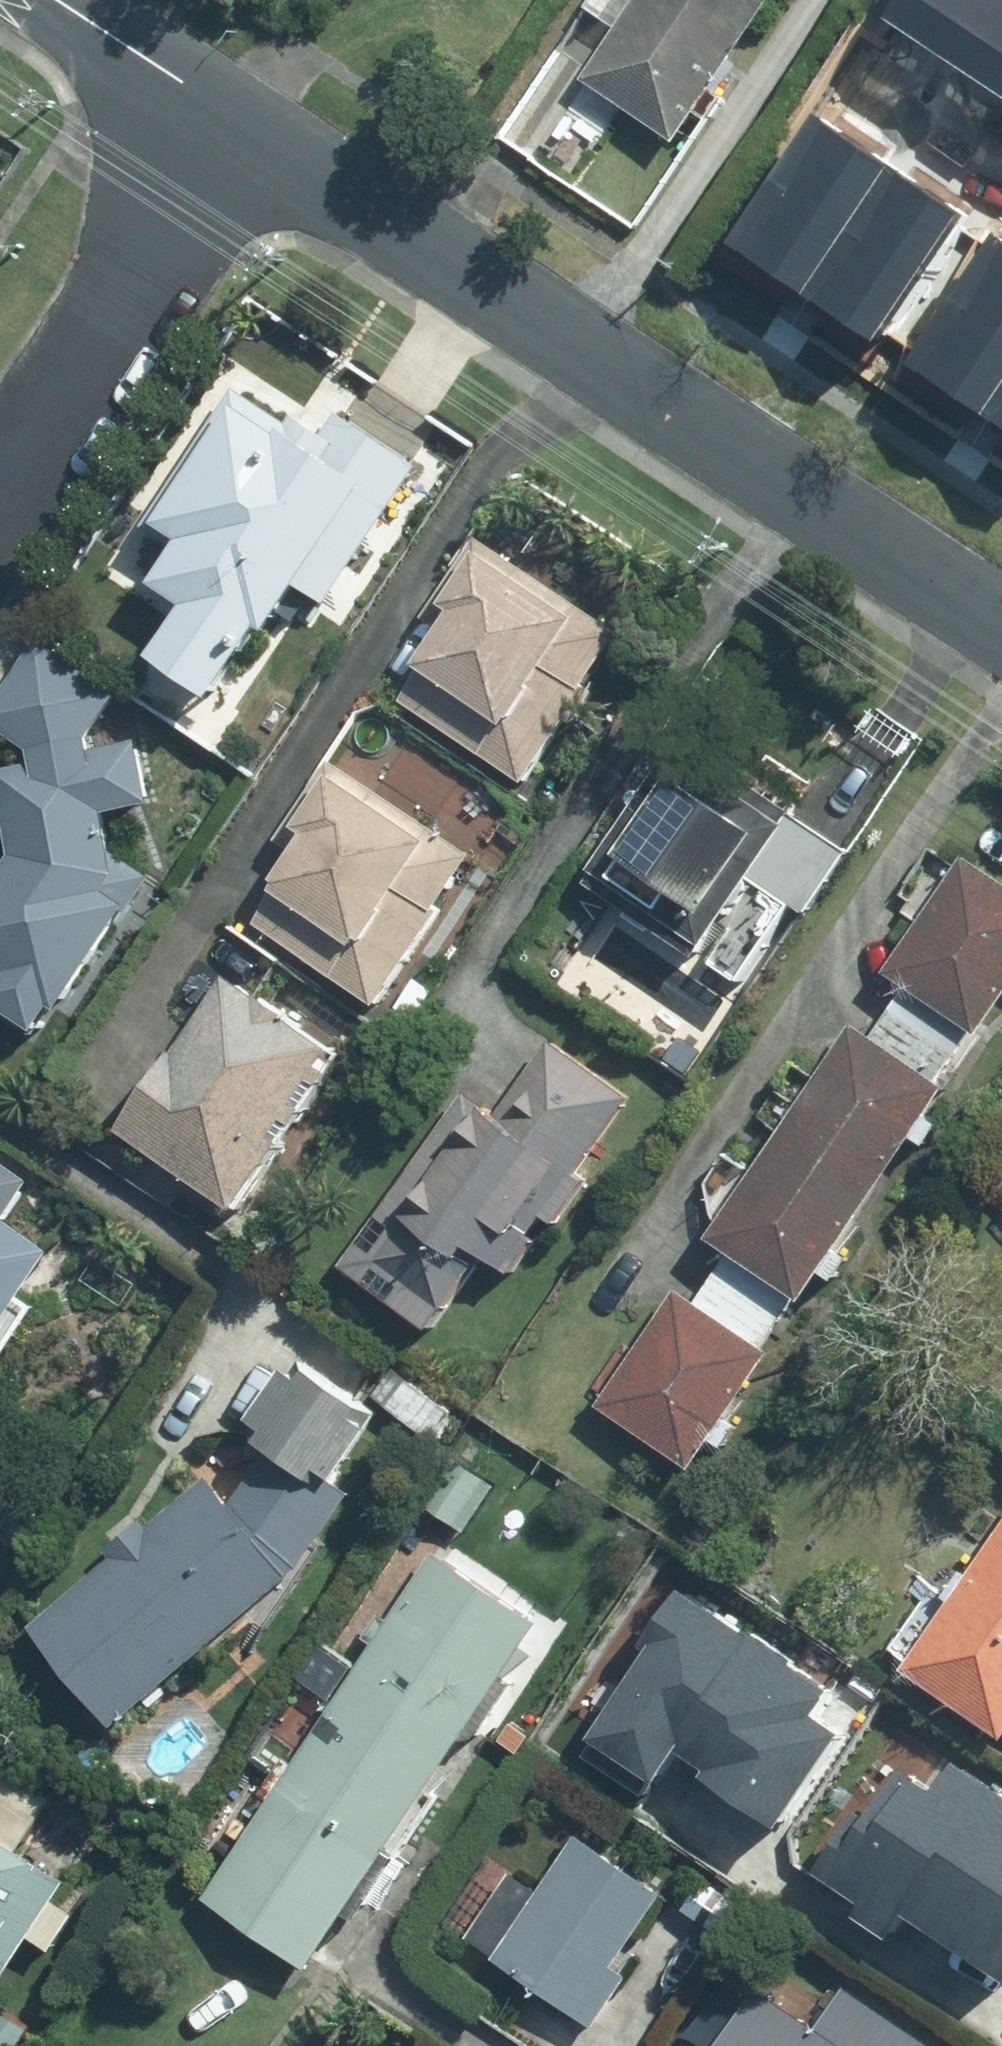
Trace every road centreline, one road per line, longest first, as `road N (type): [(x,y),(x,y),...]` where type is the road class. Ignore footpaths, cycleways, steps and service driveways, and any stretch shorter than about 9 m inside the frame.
road 1 (tertiary): [(246,123),(1001,623)]
road 2 (residential): [(0,493),(246,123)]
road 3 (tertiary): [(62,0),(246,123)]

